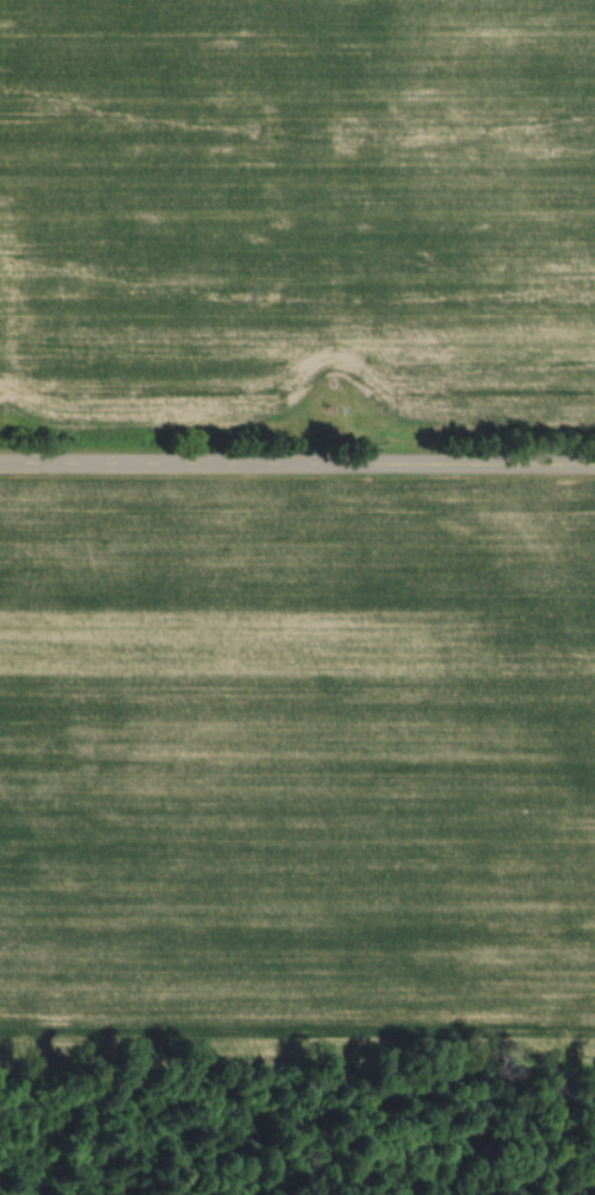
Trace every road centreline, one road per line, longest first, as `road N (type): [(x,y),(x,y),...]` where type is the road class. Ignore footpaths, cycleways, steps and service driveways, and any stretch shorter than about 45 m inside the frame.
road 1 (residential): [(0,460),(594,462)]

